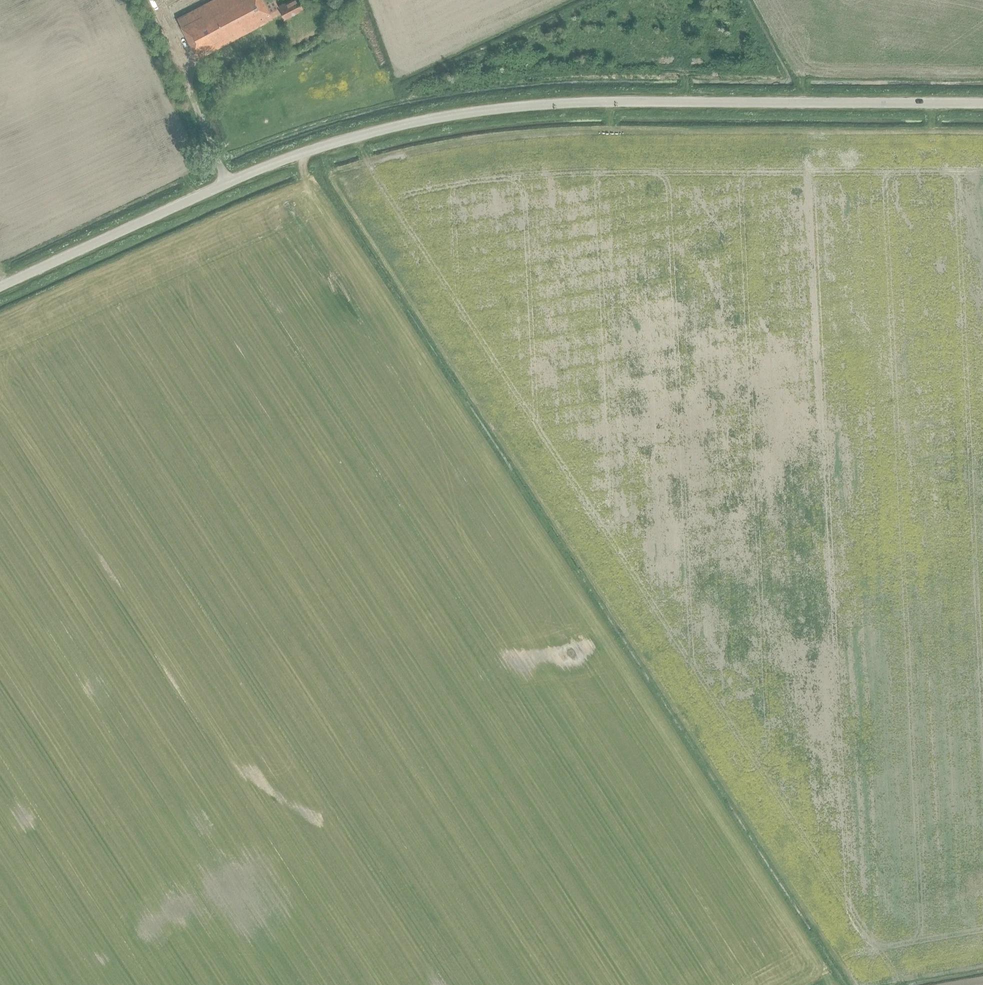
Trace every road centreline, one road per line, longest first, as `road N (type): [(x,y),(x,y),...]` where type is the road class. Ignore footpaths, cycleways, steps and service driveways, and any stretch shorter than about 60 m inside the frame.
road 1 (tertiary): [(0,289),(297,152),(407,120),(639,95),(982,98)]

